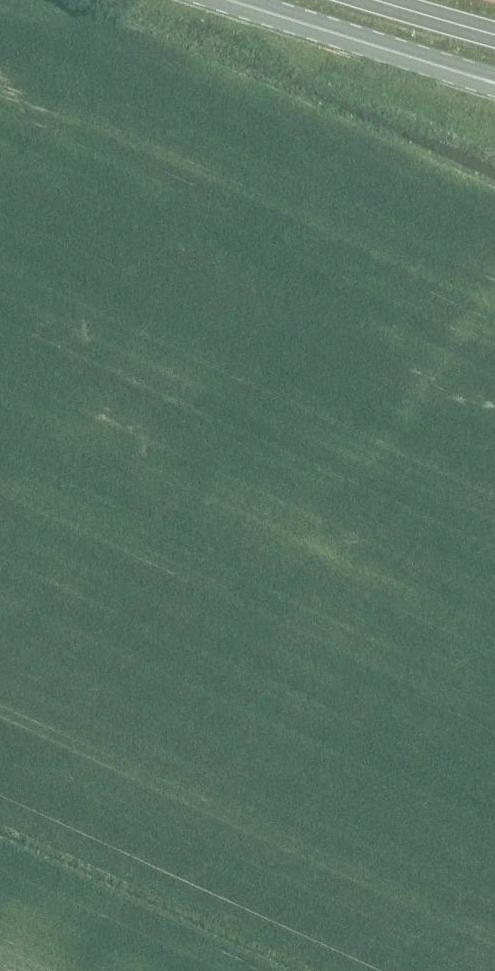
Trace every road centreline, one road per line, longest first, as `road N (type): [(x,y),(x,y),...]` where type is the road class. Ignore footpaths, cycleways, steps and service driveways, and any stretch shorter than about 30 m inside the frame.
road 1 (secondary): [(494,83),(225,0)]

